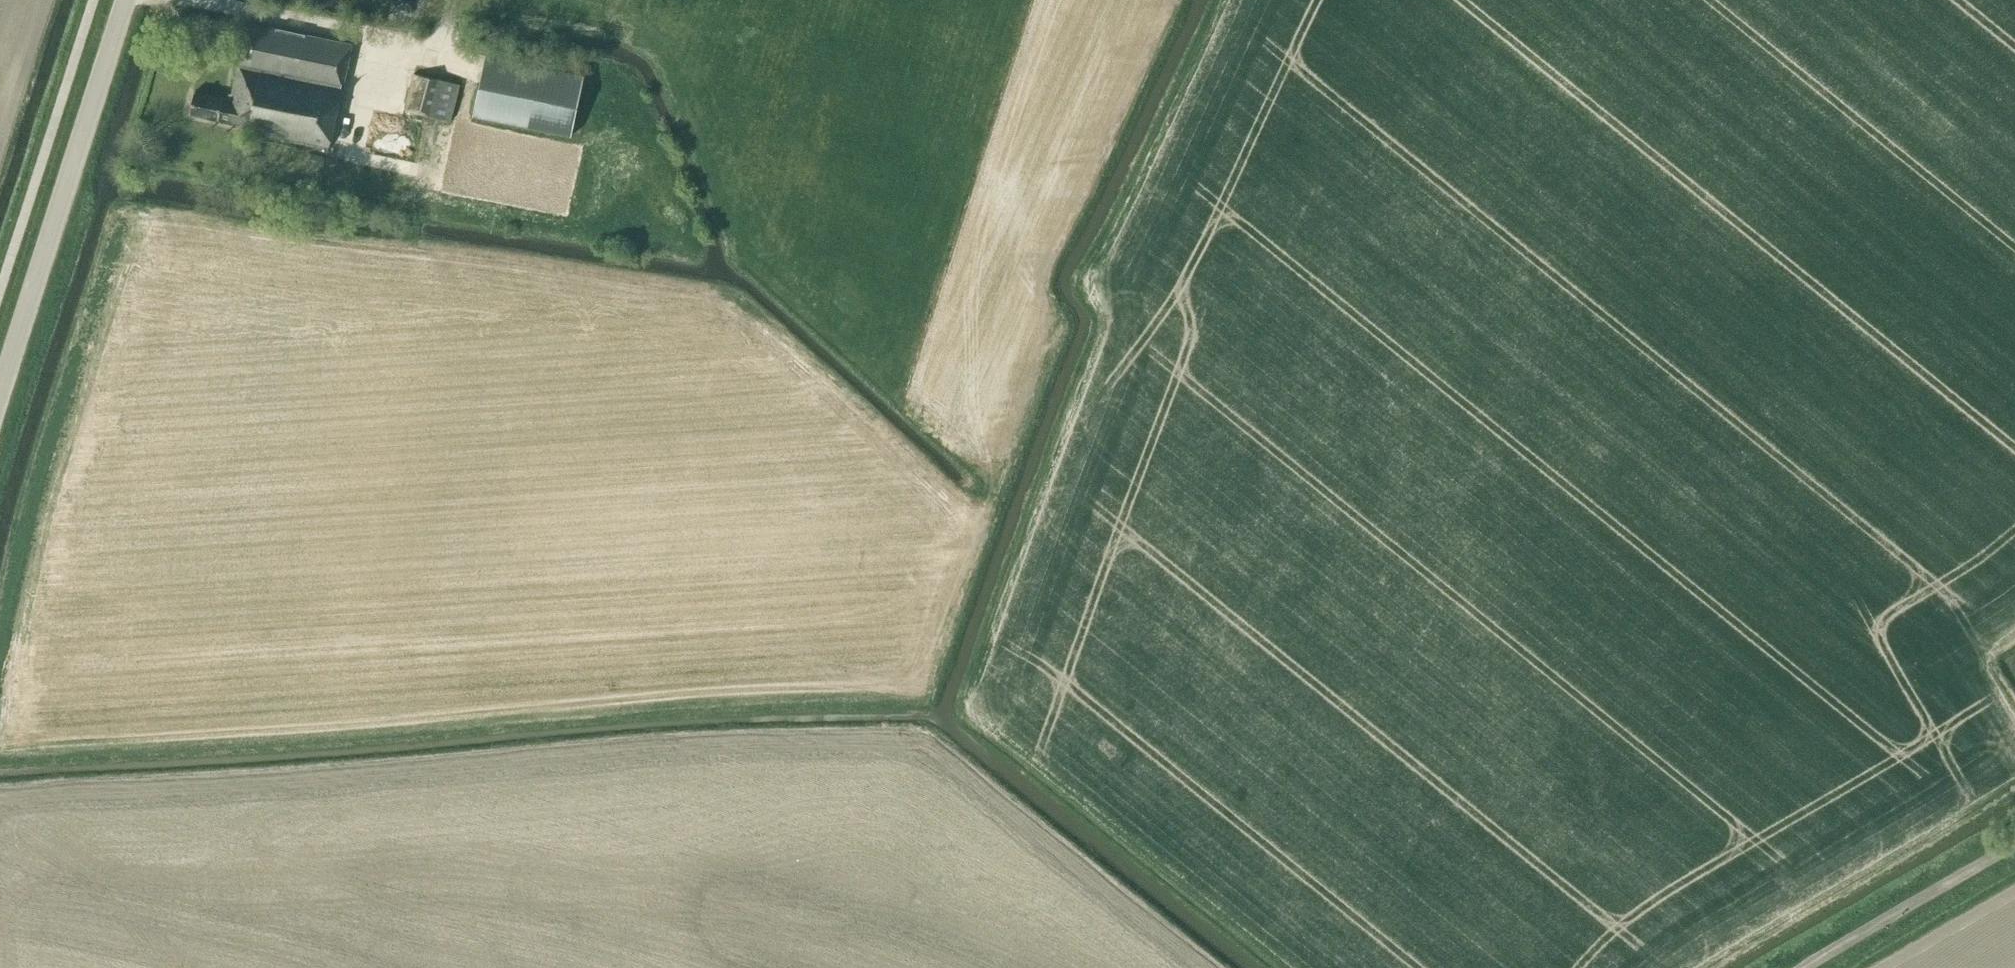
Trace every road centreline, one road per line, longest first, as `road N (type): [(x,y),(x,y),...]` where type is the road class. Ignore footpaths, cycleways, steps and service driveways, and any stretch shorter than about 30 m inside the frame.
road 1 (tertiary): [(0,396),(126,0)]
road 2 (track): [(1807,967),(2014,842)]

